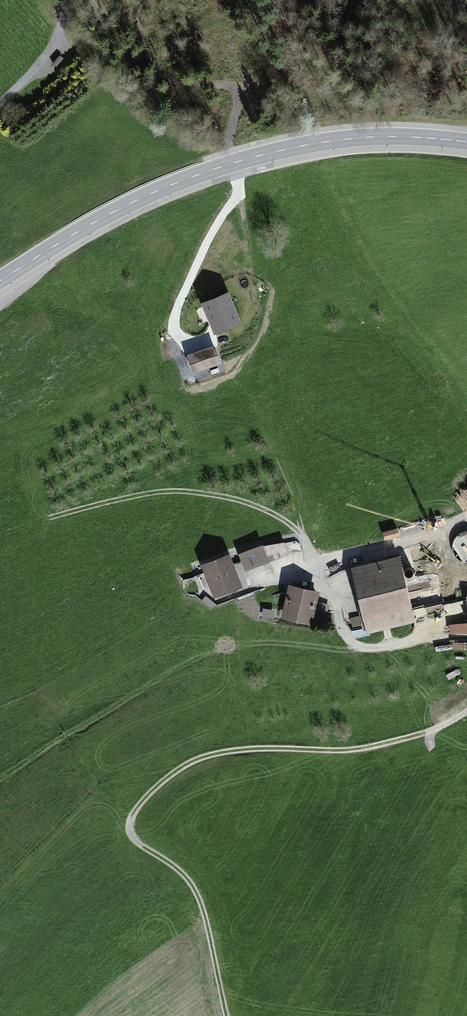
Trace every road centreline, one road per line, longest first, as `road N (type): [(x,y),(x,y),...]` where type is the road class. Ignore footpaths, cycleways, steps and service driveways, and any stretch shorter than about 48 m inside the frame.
road 1 (track): [(226,1015),(201,899),(184,874),(131,843),(131,825),(145,805),(191,764),(239,753),(350,756),(466,714)]
road 2 (secondary): [(0,281),(110,214),(219,167),(339,139),(466,141)]
road 3 (track): [(466,641),(367,650),(348,642),(319,563),(428,536)]
road 4 (track): [(192,345),(173,333),(172,319),(239,195),(228,137),(248,84)]
road 5 (track): [(57,514),(172,490),(236,499),(294,525),(319,563)]
road 6 (track): [(0,108),(51,54),(68,0)]

